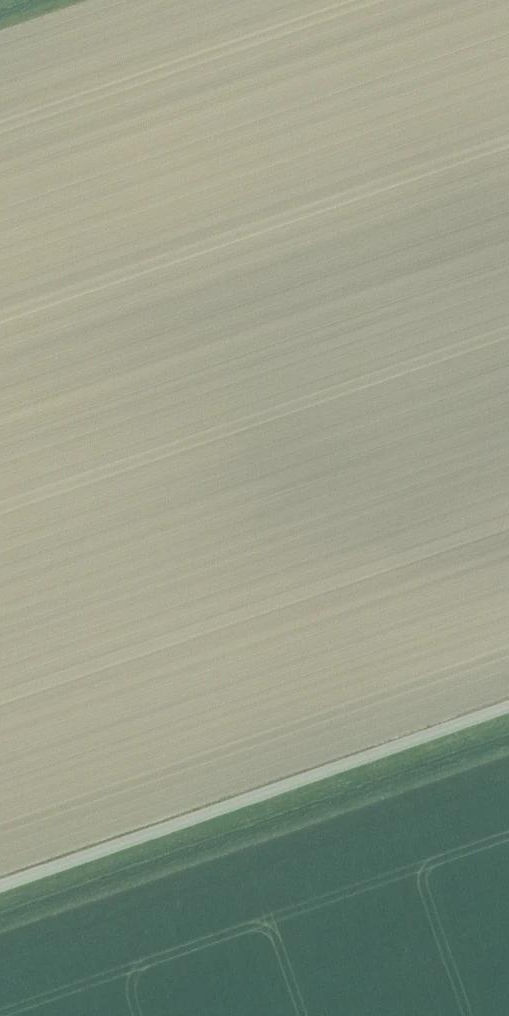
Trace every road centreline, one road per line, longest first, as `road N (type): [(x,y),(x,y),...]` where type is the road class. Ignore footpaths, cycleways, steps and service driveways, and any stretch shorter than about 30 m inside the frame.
road 1 (unclassified): [(0,886),(508,706)]

